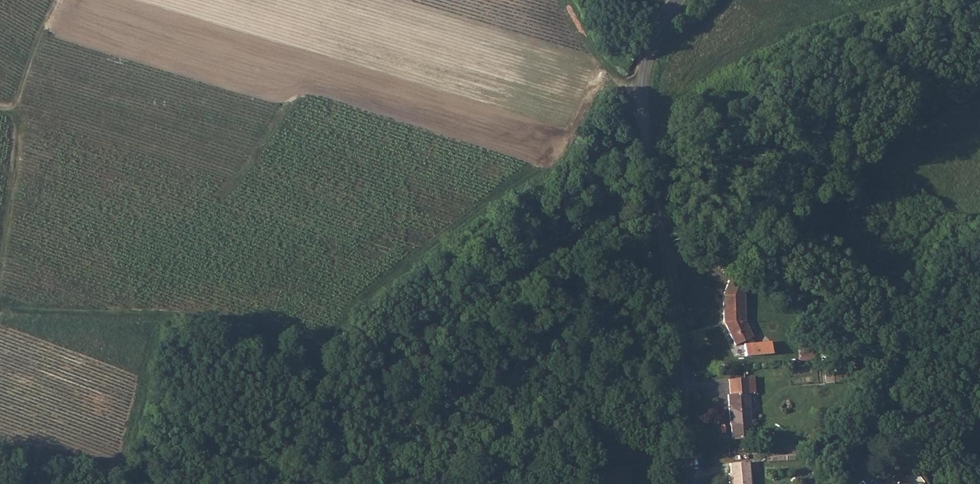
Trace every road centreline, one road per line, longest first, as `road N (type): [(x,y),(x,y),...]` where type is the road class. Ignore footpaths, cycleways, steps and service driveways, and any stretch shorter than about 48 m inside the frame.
road 1 (track): [(0,312),(181,320),(309,347),(335,336),(483,198),(551,159),(601,64)]
road 2 (unclassified): [(689,483),(642,115),(645,64),(680,0)]
road 3 (track): [(0,108),(12,112),(56,0)]
road 4 (track): [(12,112),(15,161),(0,242)]
road 5 (track): [(642,89),(592,56),(558,0)]

